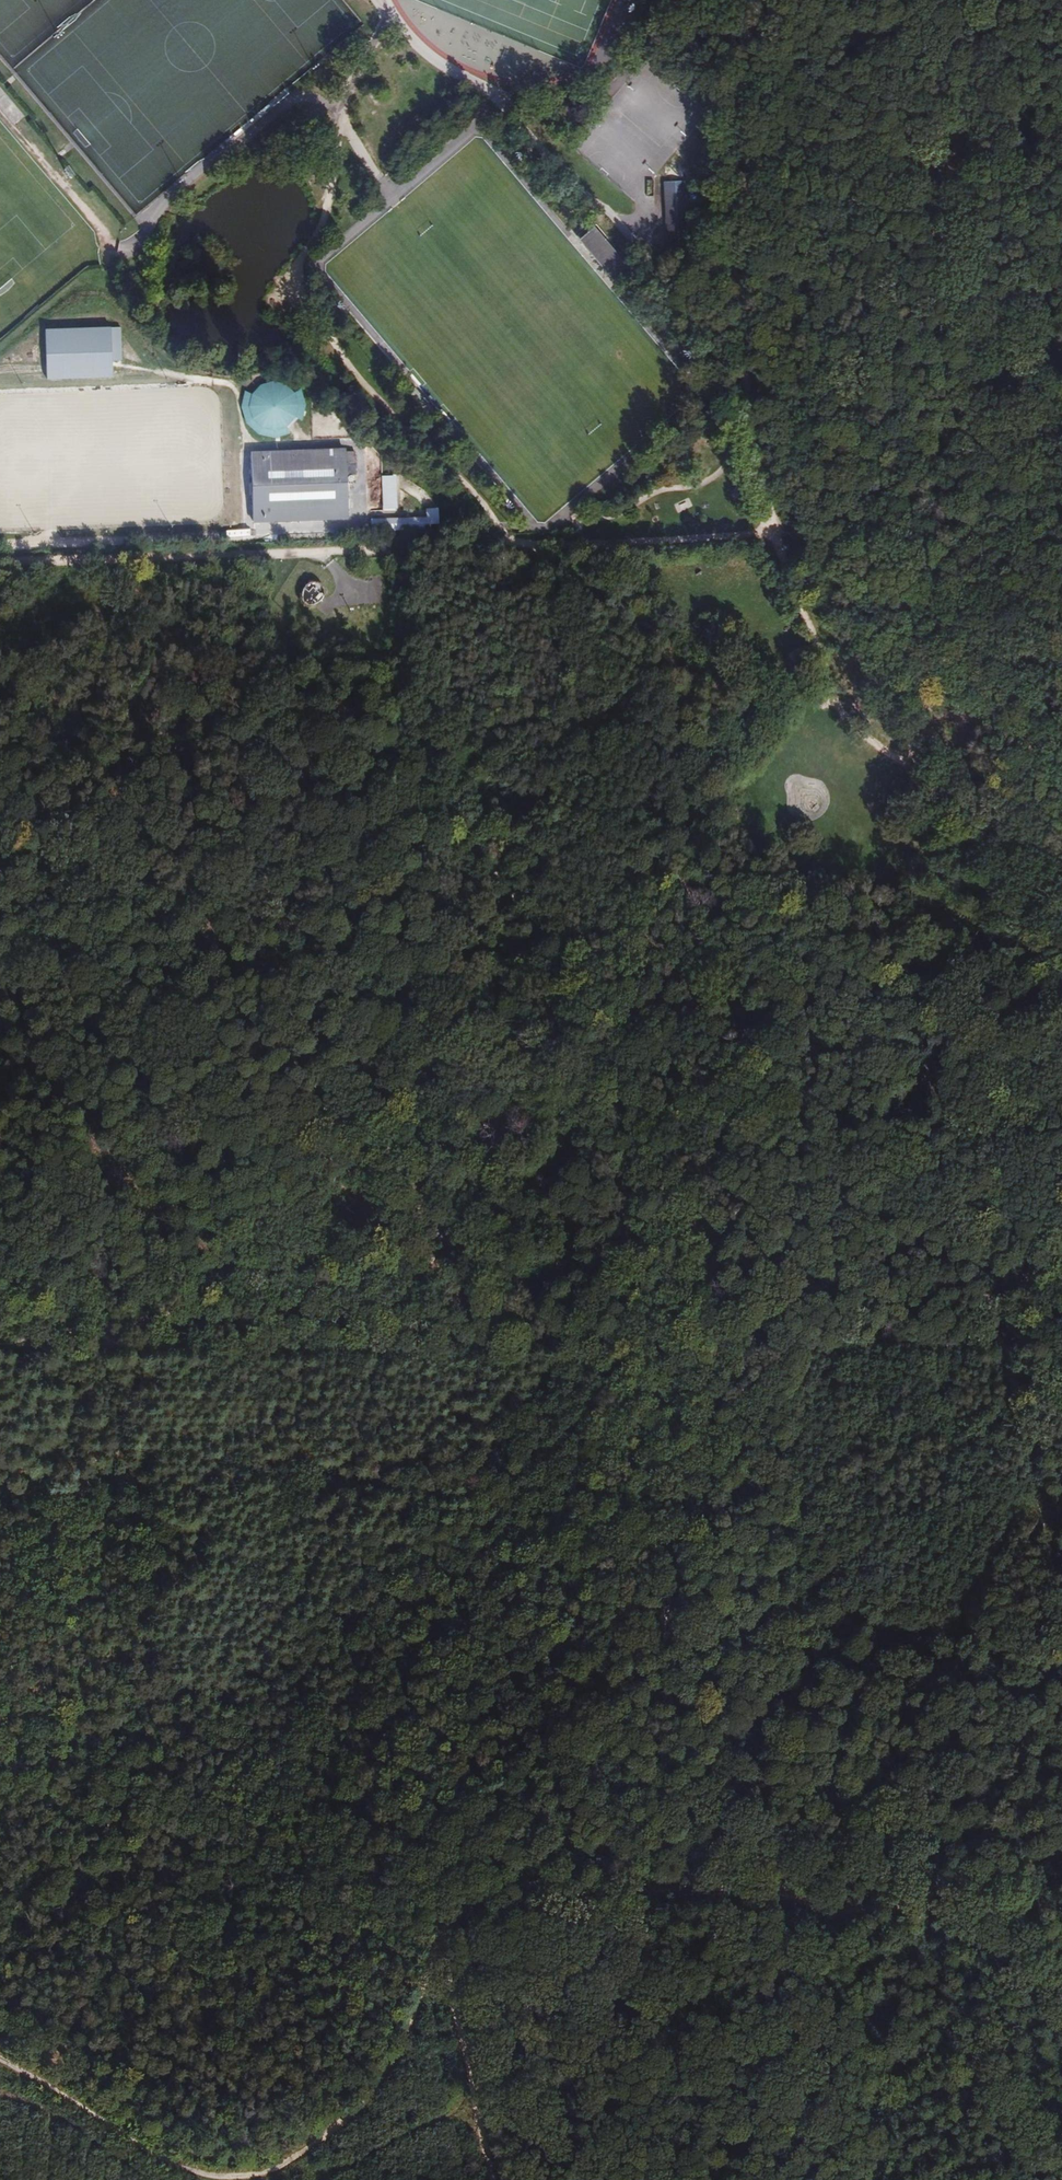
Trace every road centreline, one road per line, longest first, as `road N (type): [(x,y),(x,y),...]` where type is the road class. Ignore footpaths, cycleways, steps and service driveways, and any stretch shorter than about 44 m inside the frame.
road 1 (track): [(0,2057),(164,2155),(215,2168),(268,2163),(304,2150),(359,2106),(387,2069),(451,1935),(493,1892),(534,1881),(622,1888),(768,1878),(823,1899),(921,1899),(998,1925),(1061,1994)]
road 2 (motorway): [(0,997),(450,507),(599,285),(738,0)]
road 3 (motorway): [(683,0),(610,188),(570,266),(428,484),(288,652),(0,958)]
road 4 (track): [(869,753),(783,536),(742,225),(756,0)]
road 5 (track): [(0,1348),(695,1337)]
road 6 (track): [(1061,875),(538,545)]
road 7 (track): [(1061,1573),(996,1341),(920,980)]
road 8 (track): [(575,960),(617,922),(648,909),(686,912),(920,980),(983,938),(1019,886),(1061,861)]
road 9 (track): [(520,545),(1061,526)]
road 10 (track): [(520,545),(0,558)]
road 11 (track): [(575,960),(442,822),(415,772),(403,731),(397,548)]
road 12 (track): [(326,219),(289,285),(386,407),(520,545)]
road 13 (track): [(417,1344),(428,1283),(461,1226),(487,1146),(536,1075),(575,960)]
road 14 (track): [(906,0),(957,256),(1030,392)]
road 15 (track): [(1061,1924),(1016,1862),(982,1850),(871,1862),(739,1851),(709,1877)]
road 16 (track): [(0,545),(365,531)]
road 17 (track): [(491,1344),(536,1075)]
road 18 (track): [(488,2179),(443,1952)]

